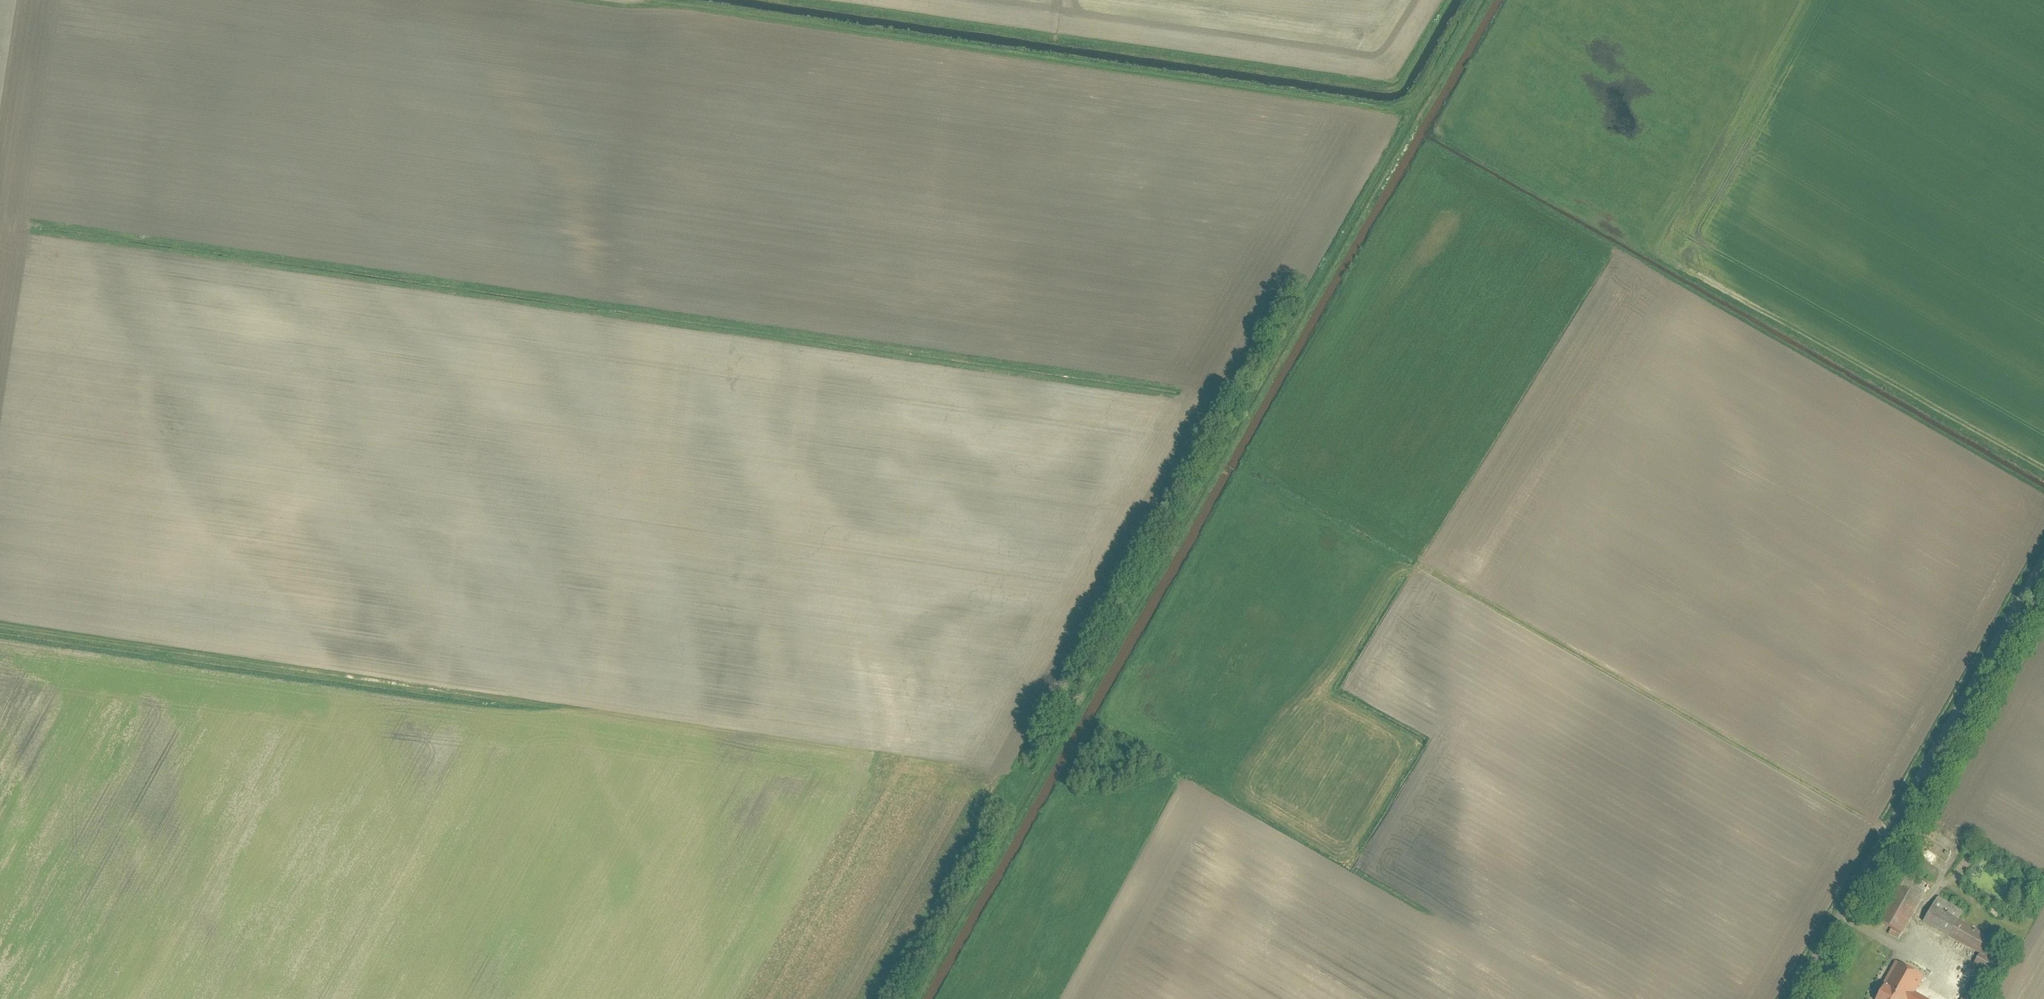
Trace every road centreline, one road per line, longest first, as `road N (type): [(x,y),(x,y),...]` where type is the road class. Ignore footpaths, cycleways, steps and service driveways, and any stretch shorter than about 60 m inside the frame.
road 1 (track): [(1451,137),(2043,477)]
road 2 (residential): [(1795,998),(2043,561)]

